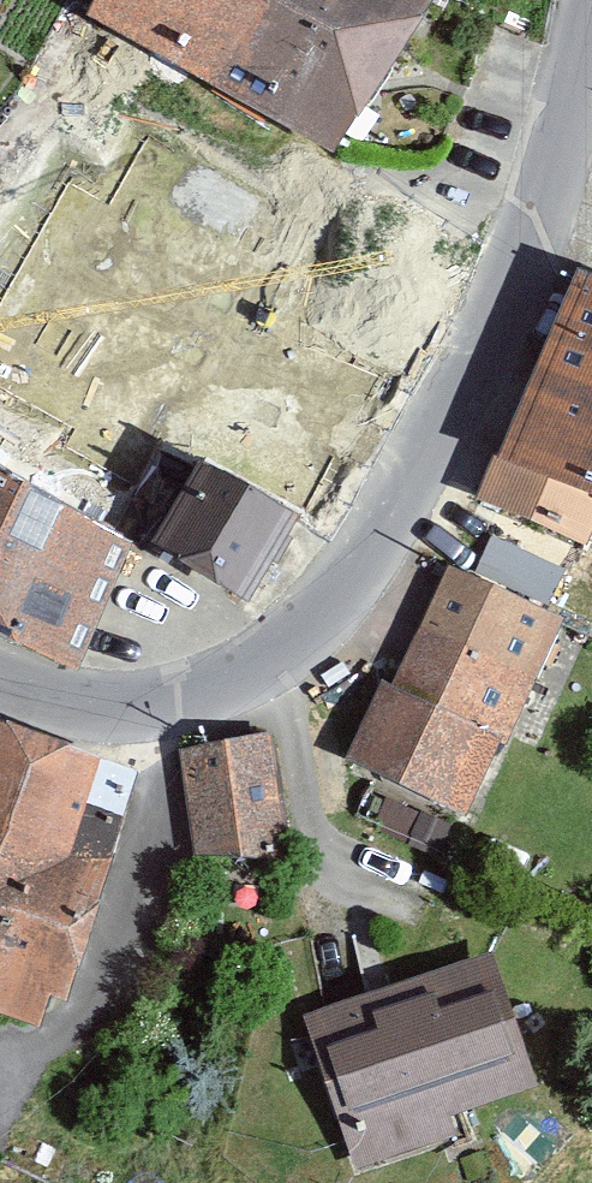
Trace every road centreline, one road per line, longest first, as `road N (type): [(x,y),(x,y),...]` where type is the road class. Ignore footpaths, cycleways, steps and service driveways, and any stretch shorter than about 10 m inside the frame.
road 1 (tertiary): [(0,695),(78,722),(147,715),(323,624),(438,479),(522,310),(591,0)]

